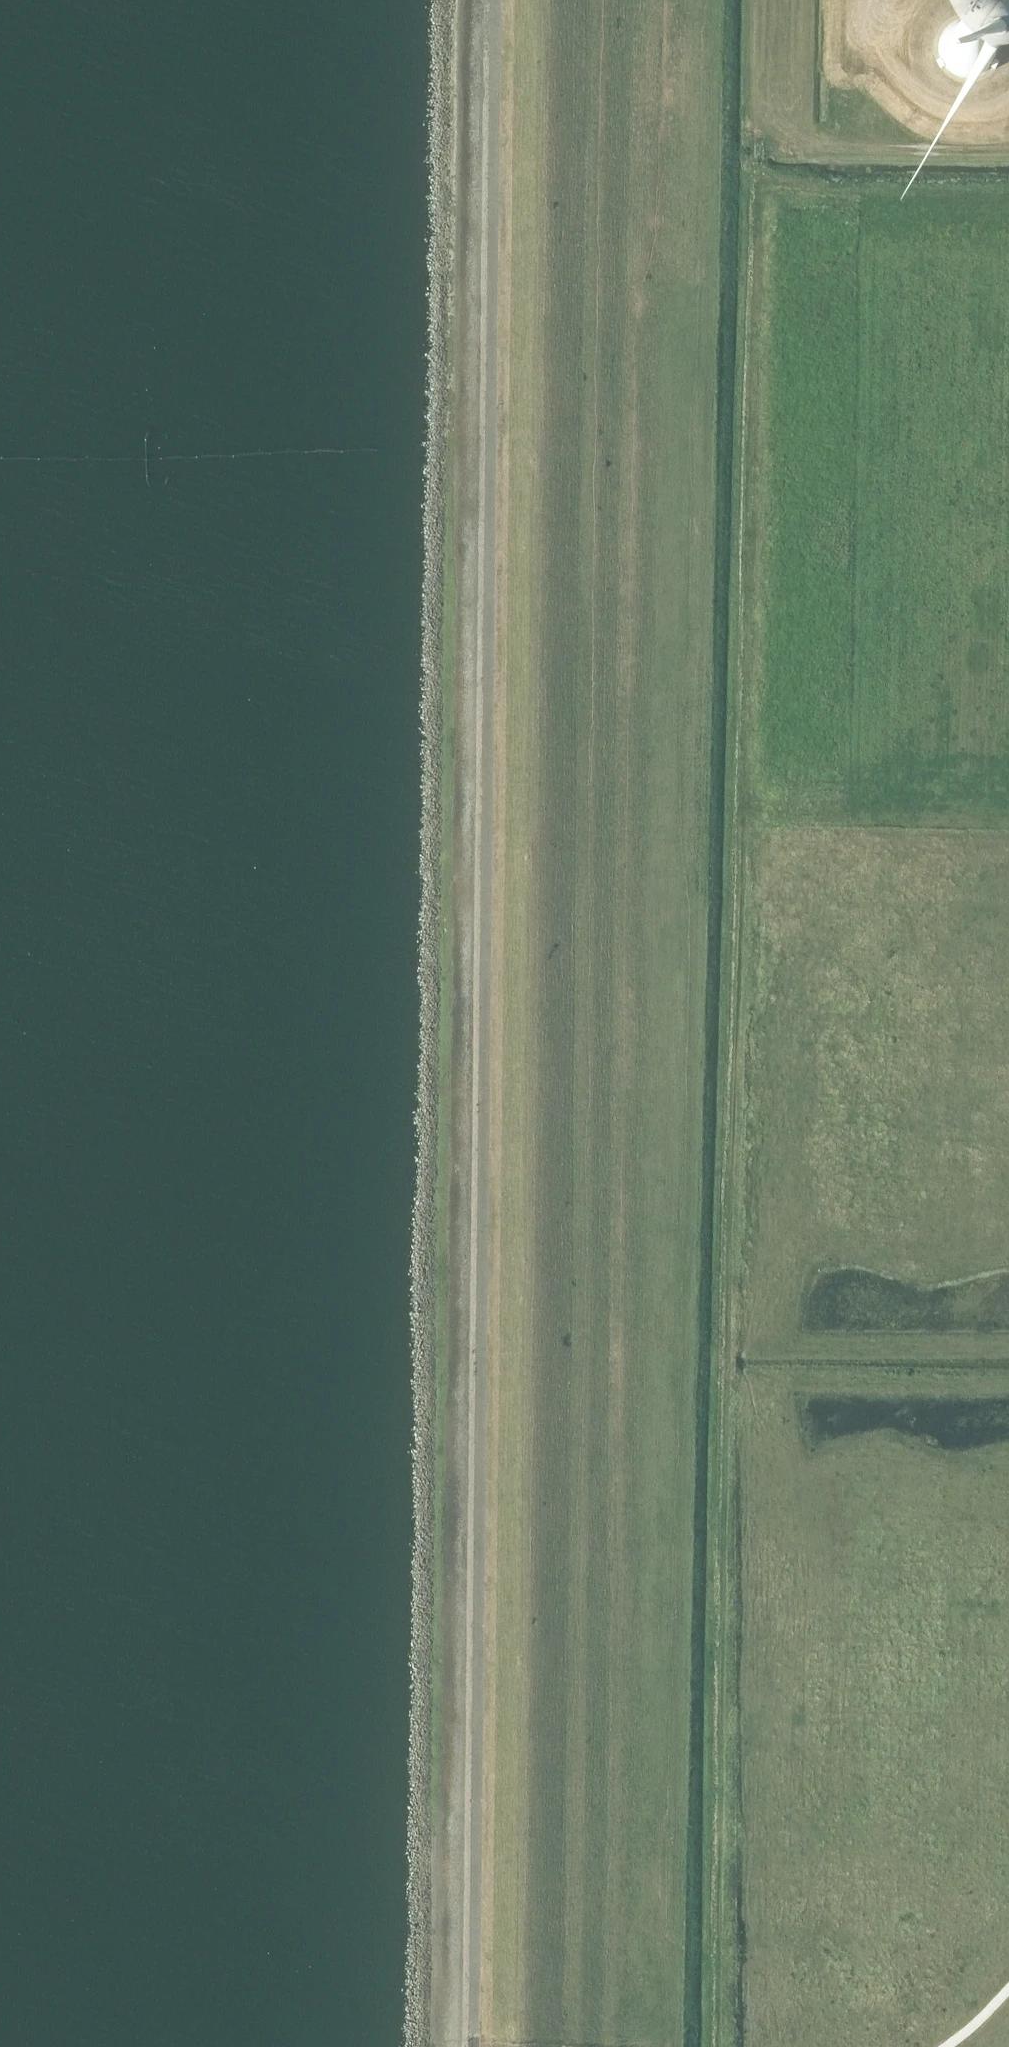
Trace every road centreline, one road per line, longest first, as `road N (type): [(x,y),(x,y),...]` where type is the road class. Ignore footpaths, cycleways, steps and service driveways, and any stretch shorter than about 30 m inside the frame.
road 1 (unclassified): [(474,2046),(495,0)]

